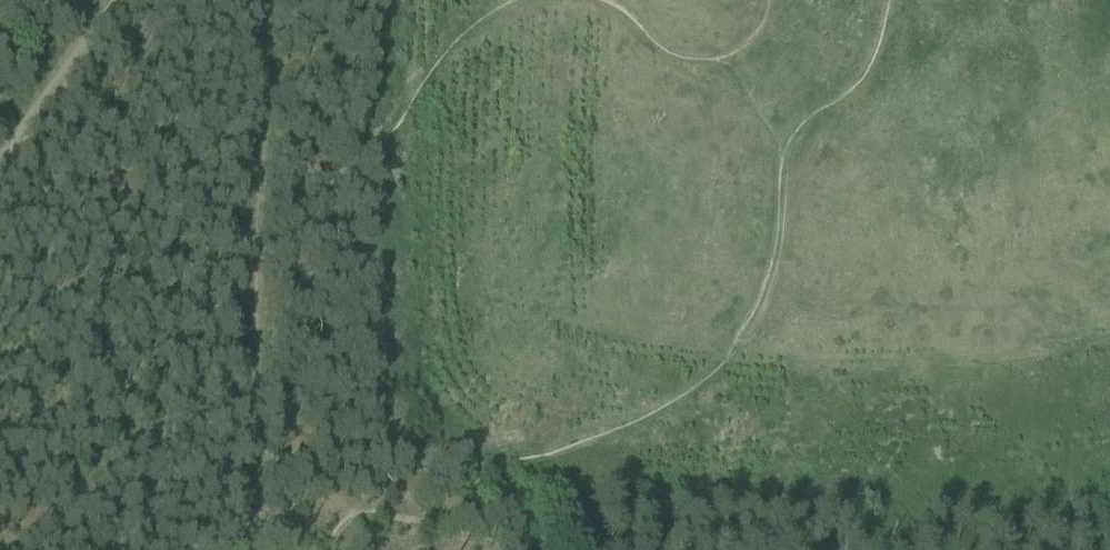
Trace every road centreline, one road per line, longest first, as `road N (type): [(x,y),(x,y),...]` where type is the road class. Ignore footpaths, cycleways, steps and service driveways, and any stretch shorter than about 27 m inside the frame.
road 1 (track): [(265,0),(258,549)]

